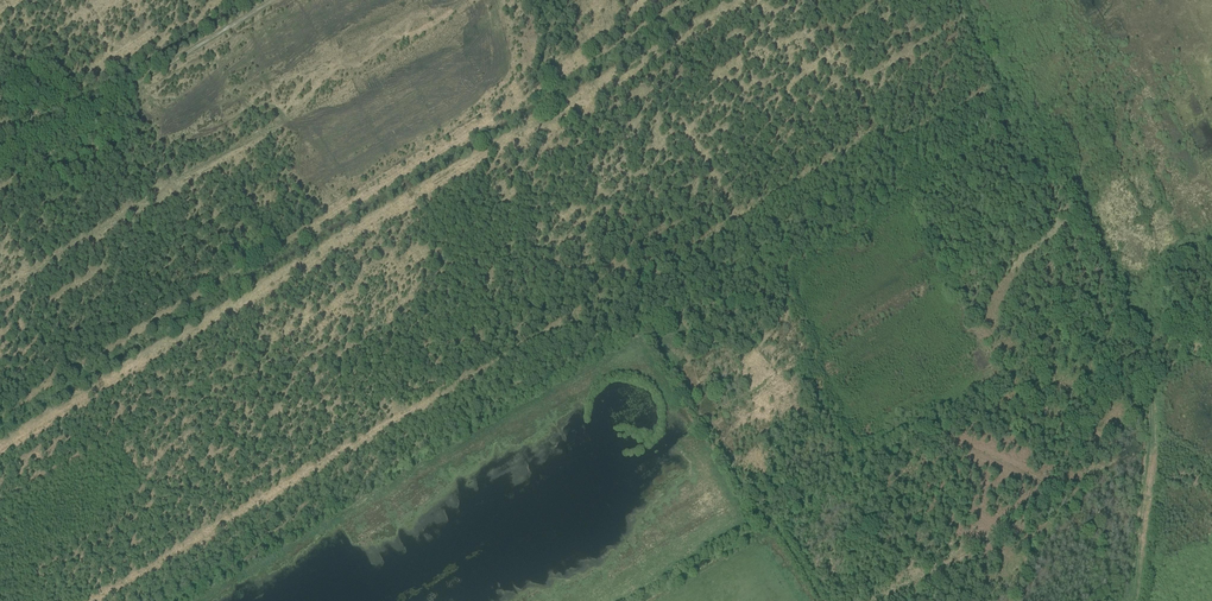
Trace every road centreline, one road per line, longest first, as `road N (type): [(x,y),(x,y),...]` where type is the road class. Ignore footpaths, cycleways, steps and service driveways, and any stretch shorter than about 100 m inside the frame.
road 1 (track): [(276,0),(0,168)]
road 2 (track): [(1127,600),(1155,383),(1177,359),(1211,342)]

